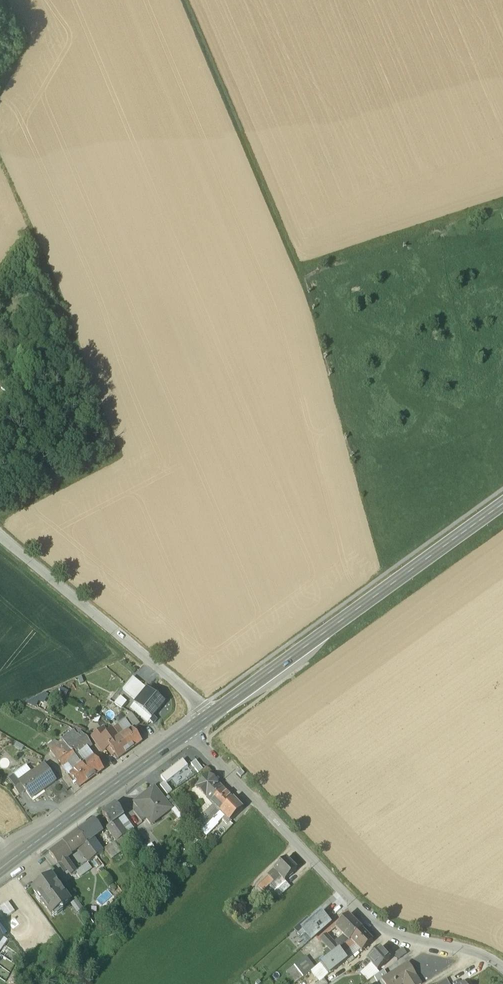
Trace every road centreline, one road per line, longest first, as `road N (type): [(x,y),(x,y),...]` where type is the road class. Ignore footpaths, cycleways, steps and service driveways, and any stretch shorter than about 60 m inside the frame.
road 1 (unclassified): [(188,731),(366,916),(389,932),(475,952),(502,968)]
road 2 (primary): [(210,716),(502,505)]
road 3 (unclassified): [(0,535),(210,716)]
road 4 (primary): [(0,869),(188,731)]

